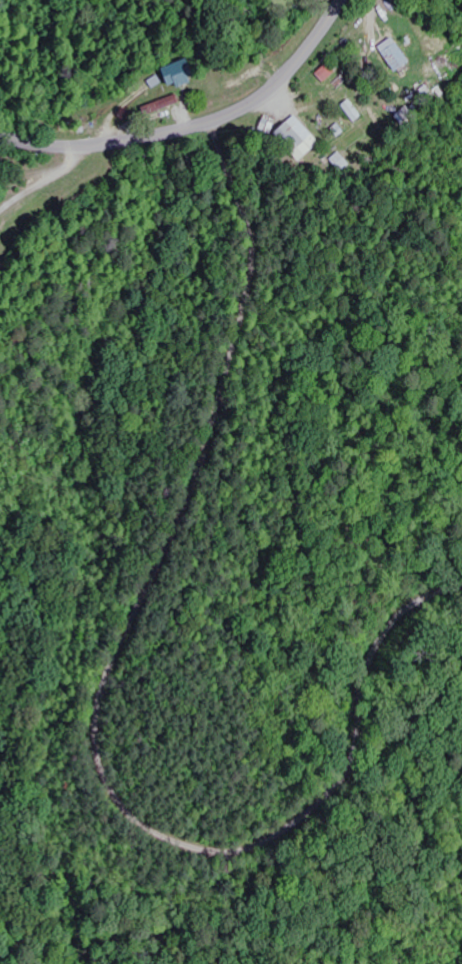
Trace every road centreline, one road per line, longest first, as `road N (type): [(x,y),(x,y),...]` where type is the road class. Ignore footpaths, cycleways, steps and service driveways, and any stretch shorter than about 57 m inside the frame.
road 1 (residential): [(212,123),(252,232),(253,271),(199,473),(103,695),(100,750),(115,797),(151,829),(209,849),(251,847),(284,832),(332,794),(347,769),(374,653),(408,610),(461,586)]
road 2 (tertiary): [(0,136),(92,146),(225,118),(288,74),(343,0)]
road 3 (track): [(209,849),(241,910),(244,963)]

